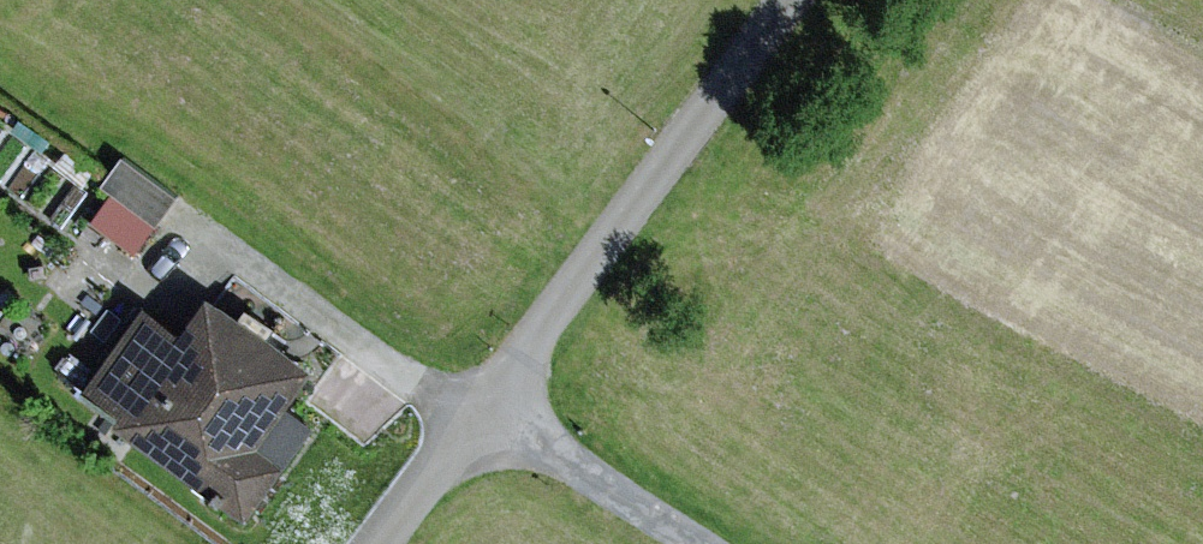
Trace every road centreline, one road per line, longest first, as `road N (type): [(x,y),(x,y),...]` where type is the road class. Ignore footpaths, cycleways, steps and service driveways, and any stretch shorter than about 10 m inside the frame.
road 1 (unclassified): [(489,400),(789,0)]
road 2 (unclassified): [(489,400),(702,543)]
road 3 (unclassified): [(382,543),(489,400)]

